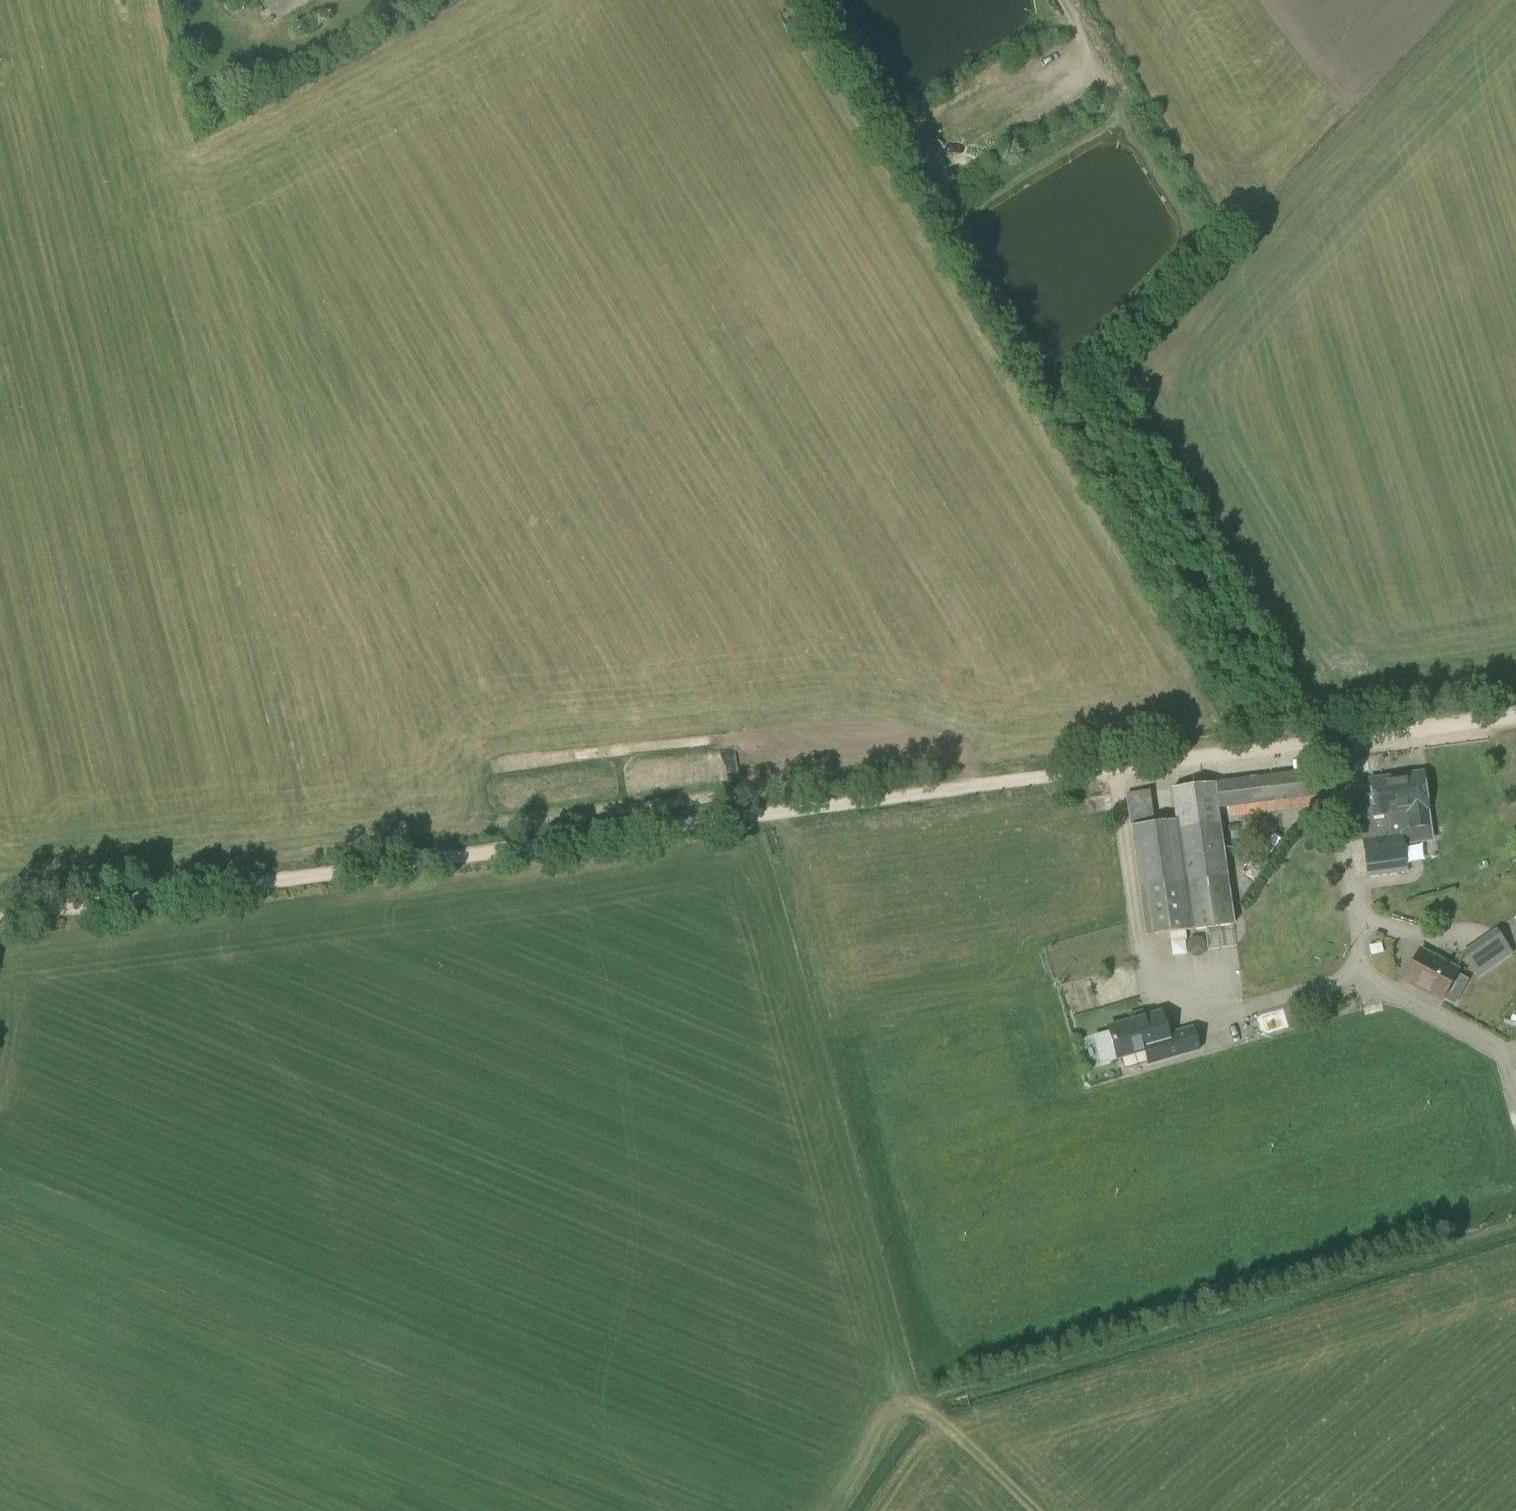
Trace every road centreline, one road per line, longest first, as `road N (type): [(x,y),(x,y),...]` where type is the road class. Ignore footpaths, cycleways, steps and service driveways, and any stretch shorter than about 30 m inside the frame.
road 1 (track): [(0,917),(1515,717)]

